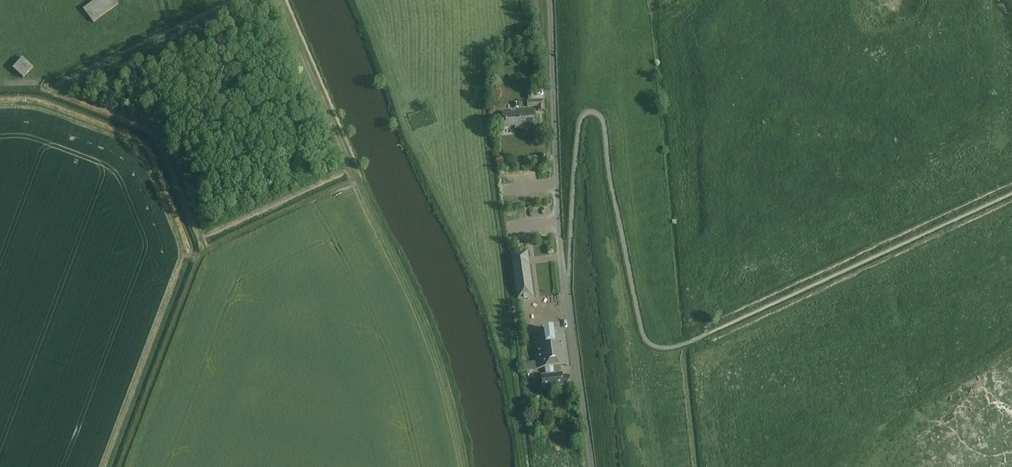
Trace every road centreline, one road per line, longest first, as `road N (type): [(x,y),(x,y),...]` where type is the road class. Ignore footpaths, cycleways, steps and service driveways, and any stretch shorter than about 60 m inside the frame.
road 1 (unclassified): [(593,466),(559,221),(550,0)]

